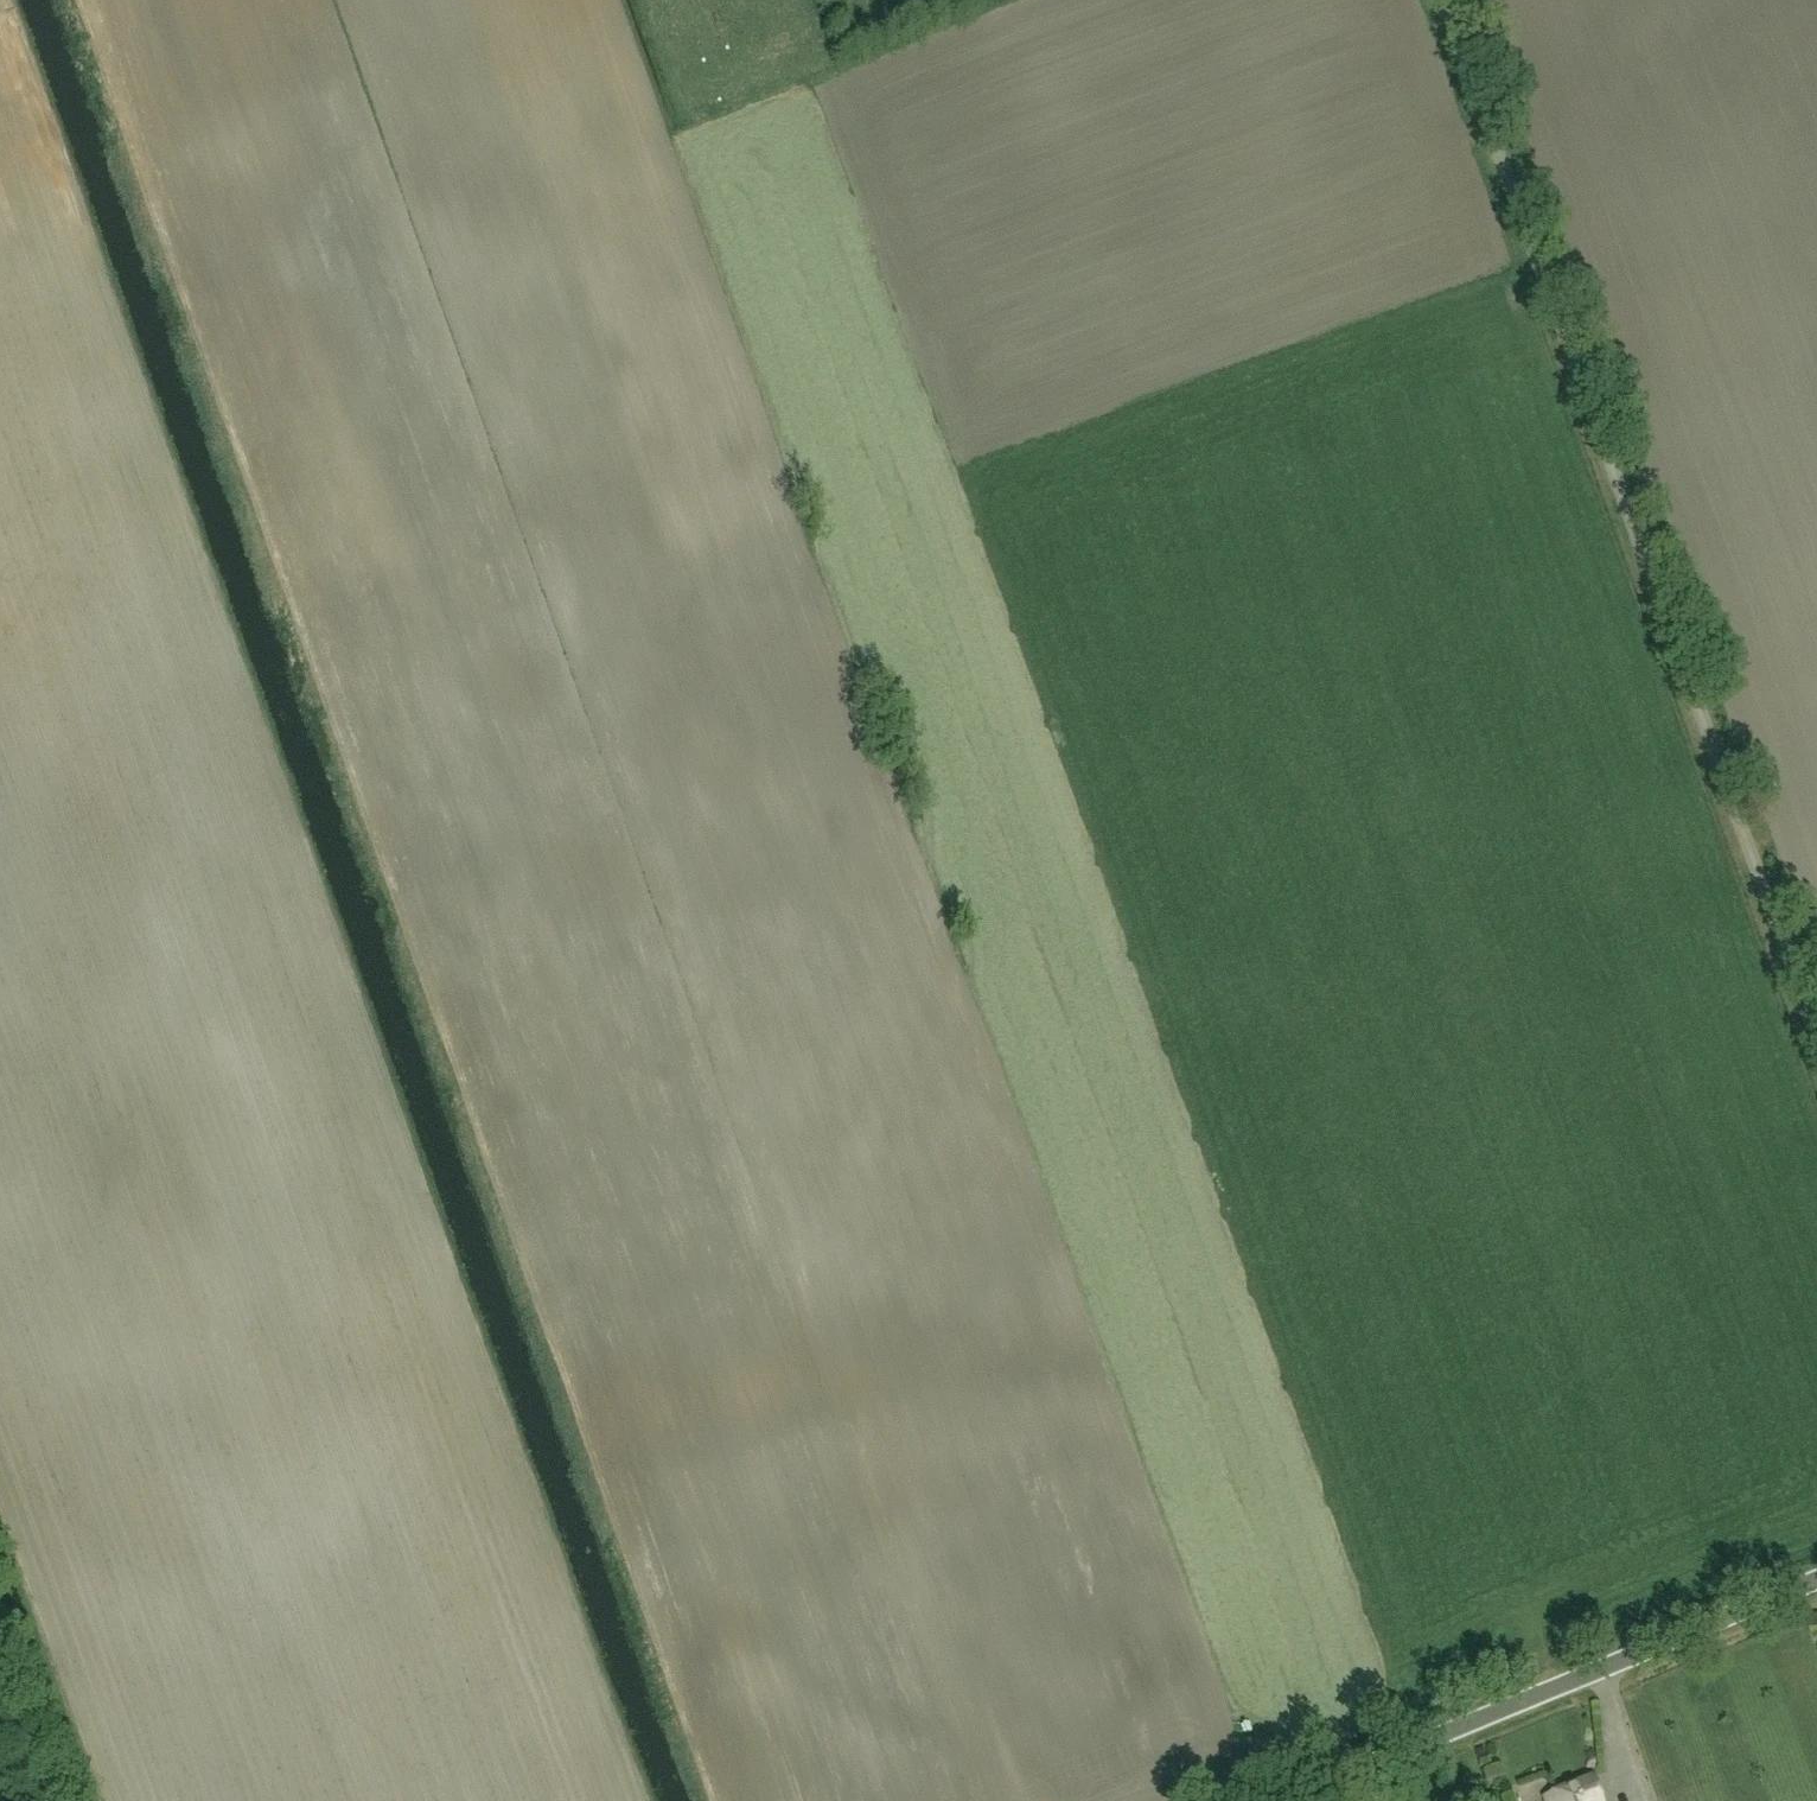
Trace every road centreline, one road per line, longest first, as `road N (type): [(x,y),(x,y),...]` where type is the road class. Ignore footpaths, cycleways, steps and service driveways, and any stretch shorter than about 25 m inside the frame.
road 1 (unclassified): [(1816,1008),(1450,0)]
road 2 (unclassified): [(1272,1800),(1816,1581)]
road 3 (unclassified): [(41,1800),(0,1684)]

